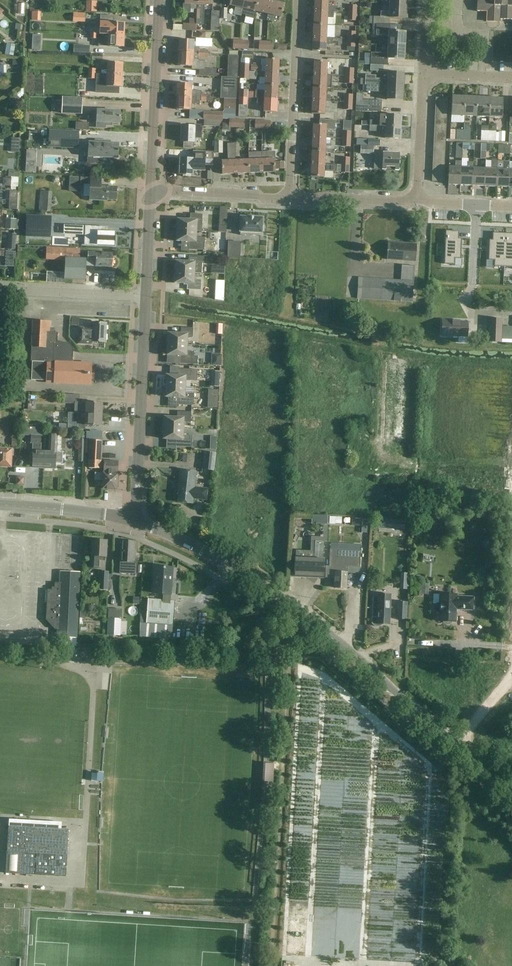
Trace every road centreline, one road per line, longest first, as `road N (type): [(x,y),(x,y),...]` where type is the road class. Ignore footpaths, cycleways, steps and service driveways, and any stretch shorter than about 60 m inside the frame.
road 1 (tertiary): [(360,662),(282,598),(135,519)]
road 2 (tertiary): [(135,519),(146,297)]
road 3 (residential): [(289,199),(298,0)]
road 4 (tertiary): [(152,193),(159,0)]
road 5 (residential): [(146,297),(0,289)]
road 6 (residential): [(152,193),(289,199)]
road 7 (tertiary): [(135,519),(0,506)]
road 8 (residential): [(417,202),(422,74)]
road 9 (residential): [(289,199),(417,202)]
road 10 (unclassified): [(360,662),(392,644),(482,646)]
road 11 (tertiary): [(455,743),(360,662)]

